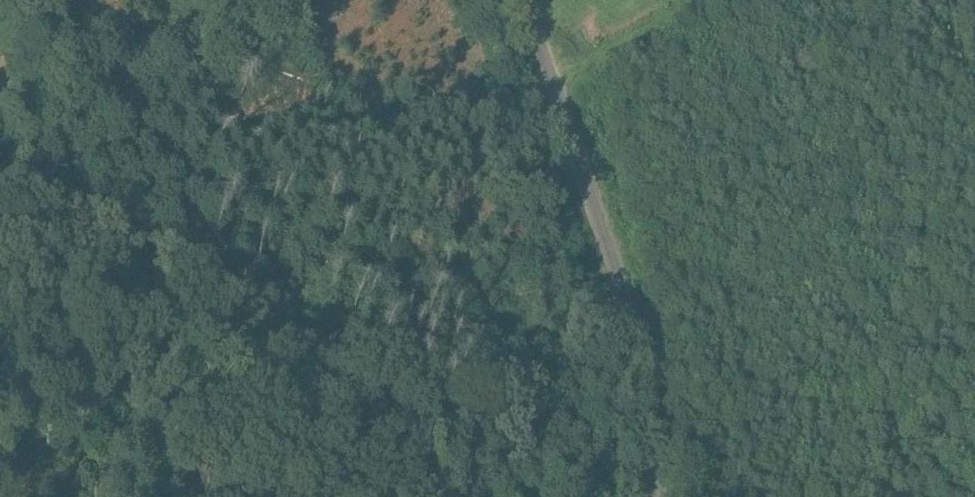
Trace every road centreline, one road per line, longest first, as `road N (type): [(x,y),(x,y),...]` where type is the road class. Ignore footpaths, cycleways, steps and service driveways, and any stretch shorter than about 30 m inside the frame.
road 1 (unclassified): [(652,496),(650,407),(637,337),(524,0)]
road 2 (track): [(252,0),(163,176),(77,217)]
road 3 (track): [(150,256),(120,236),(21,198)]

